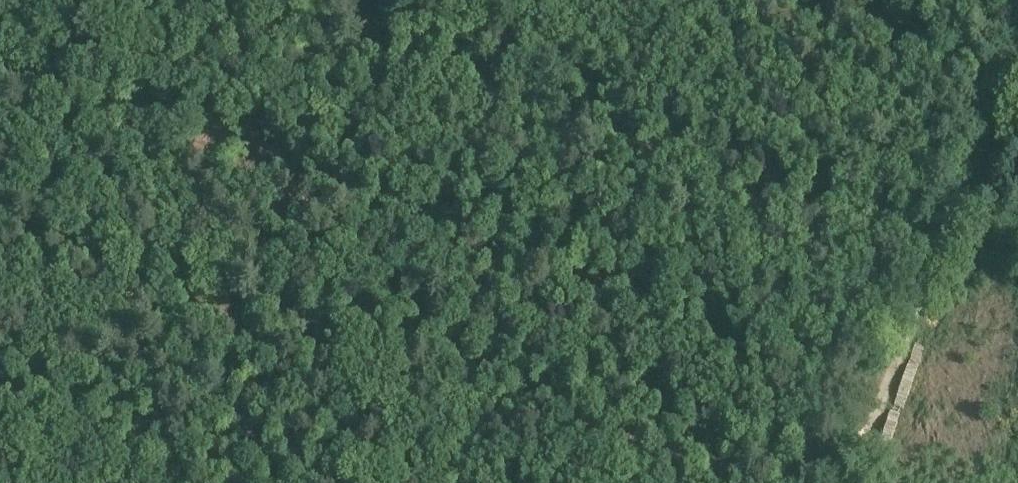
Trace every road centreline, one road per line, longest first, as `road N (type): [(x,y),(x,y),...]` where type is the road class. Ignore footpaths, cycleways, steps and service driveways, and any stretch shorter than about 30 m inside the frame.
road 1 (track): [(1017,95),(859,482)]

